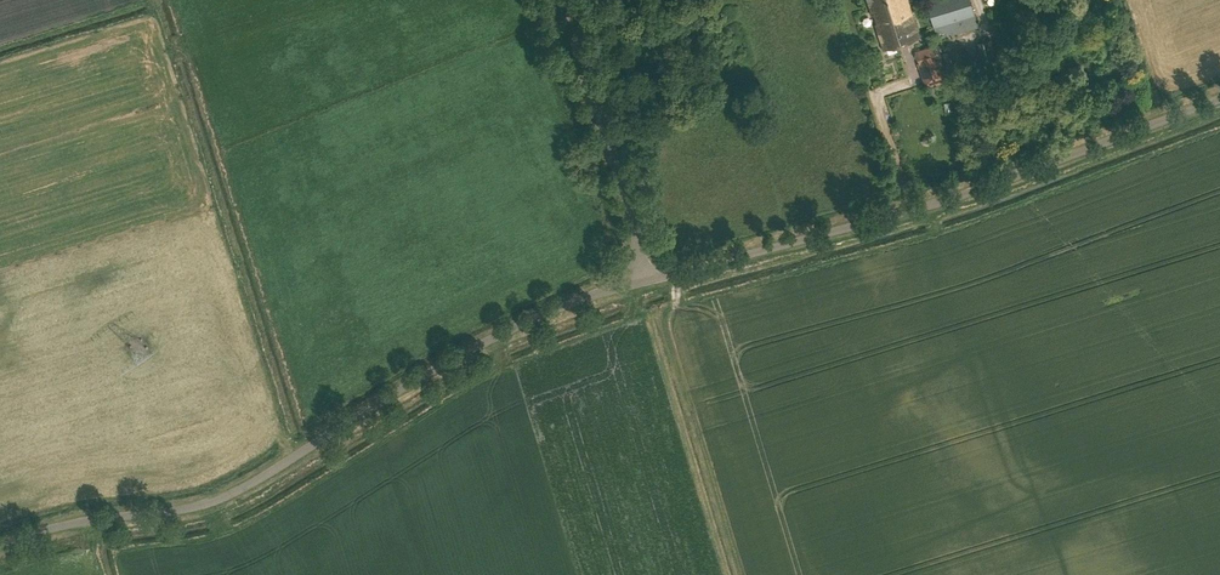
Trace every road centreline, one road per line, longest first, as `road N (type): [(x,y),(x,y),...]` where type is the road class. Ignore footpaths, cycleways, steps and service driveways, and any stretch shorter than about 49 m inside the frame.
road 1 (unclassified): [(0,544),(77,522),(201,505),(524,323),(647,280)]
road 2 (unclassified): [(647,280),(919,209),(1219,100)]
road 3 (unclassified): [(647,280),(577,59),(583,25),(630,0)]

